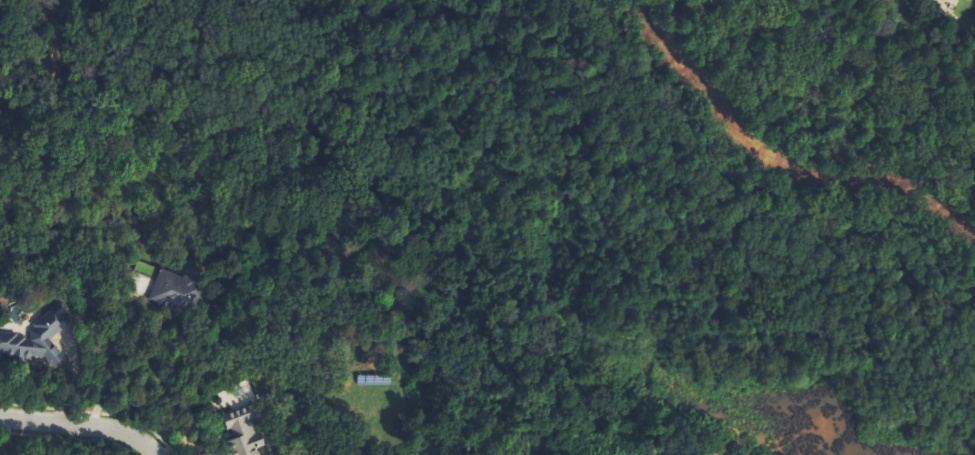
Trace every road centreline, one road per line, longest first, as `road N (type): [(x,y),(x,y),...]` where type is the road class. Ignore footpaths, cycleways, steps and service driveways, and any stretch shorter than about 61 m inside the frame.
road 1 (residential): [(0,418),(114,431),(155,454)]

